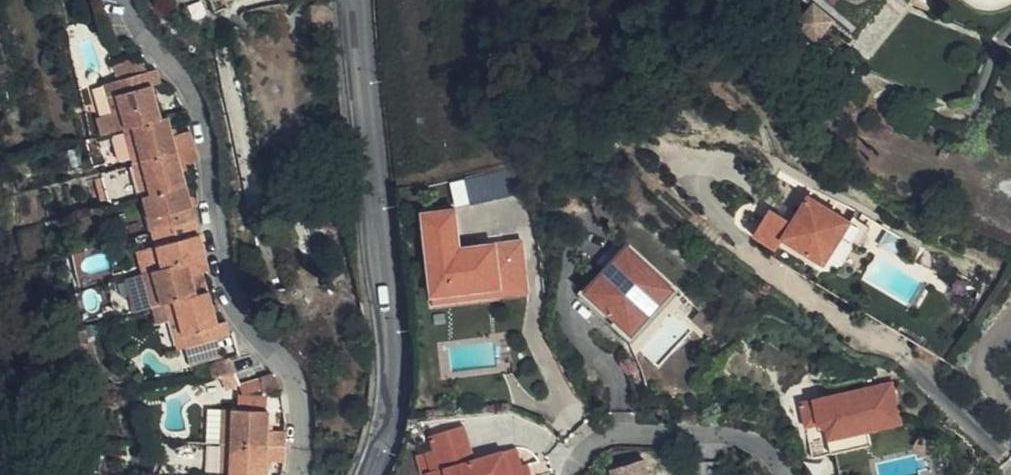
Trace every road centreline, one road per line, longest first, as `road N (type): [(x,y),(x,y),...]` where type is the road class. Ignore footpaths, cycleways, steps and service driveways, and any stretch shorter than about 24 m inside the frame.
road 1 (residential): [(137,0),(190,89),(205,132),(233,297),(304,382),(308,446),(301,474)]
road 2 (residential): [(363,0),(395,365),(386,429),(368,474)]
road 3 (residential): [(789,474),(748,439),(708,431),(608,436),(577,461),(575,474)]

